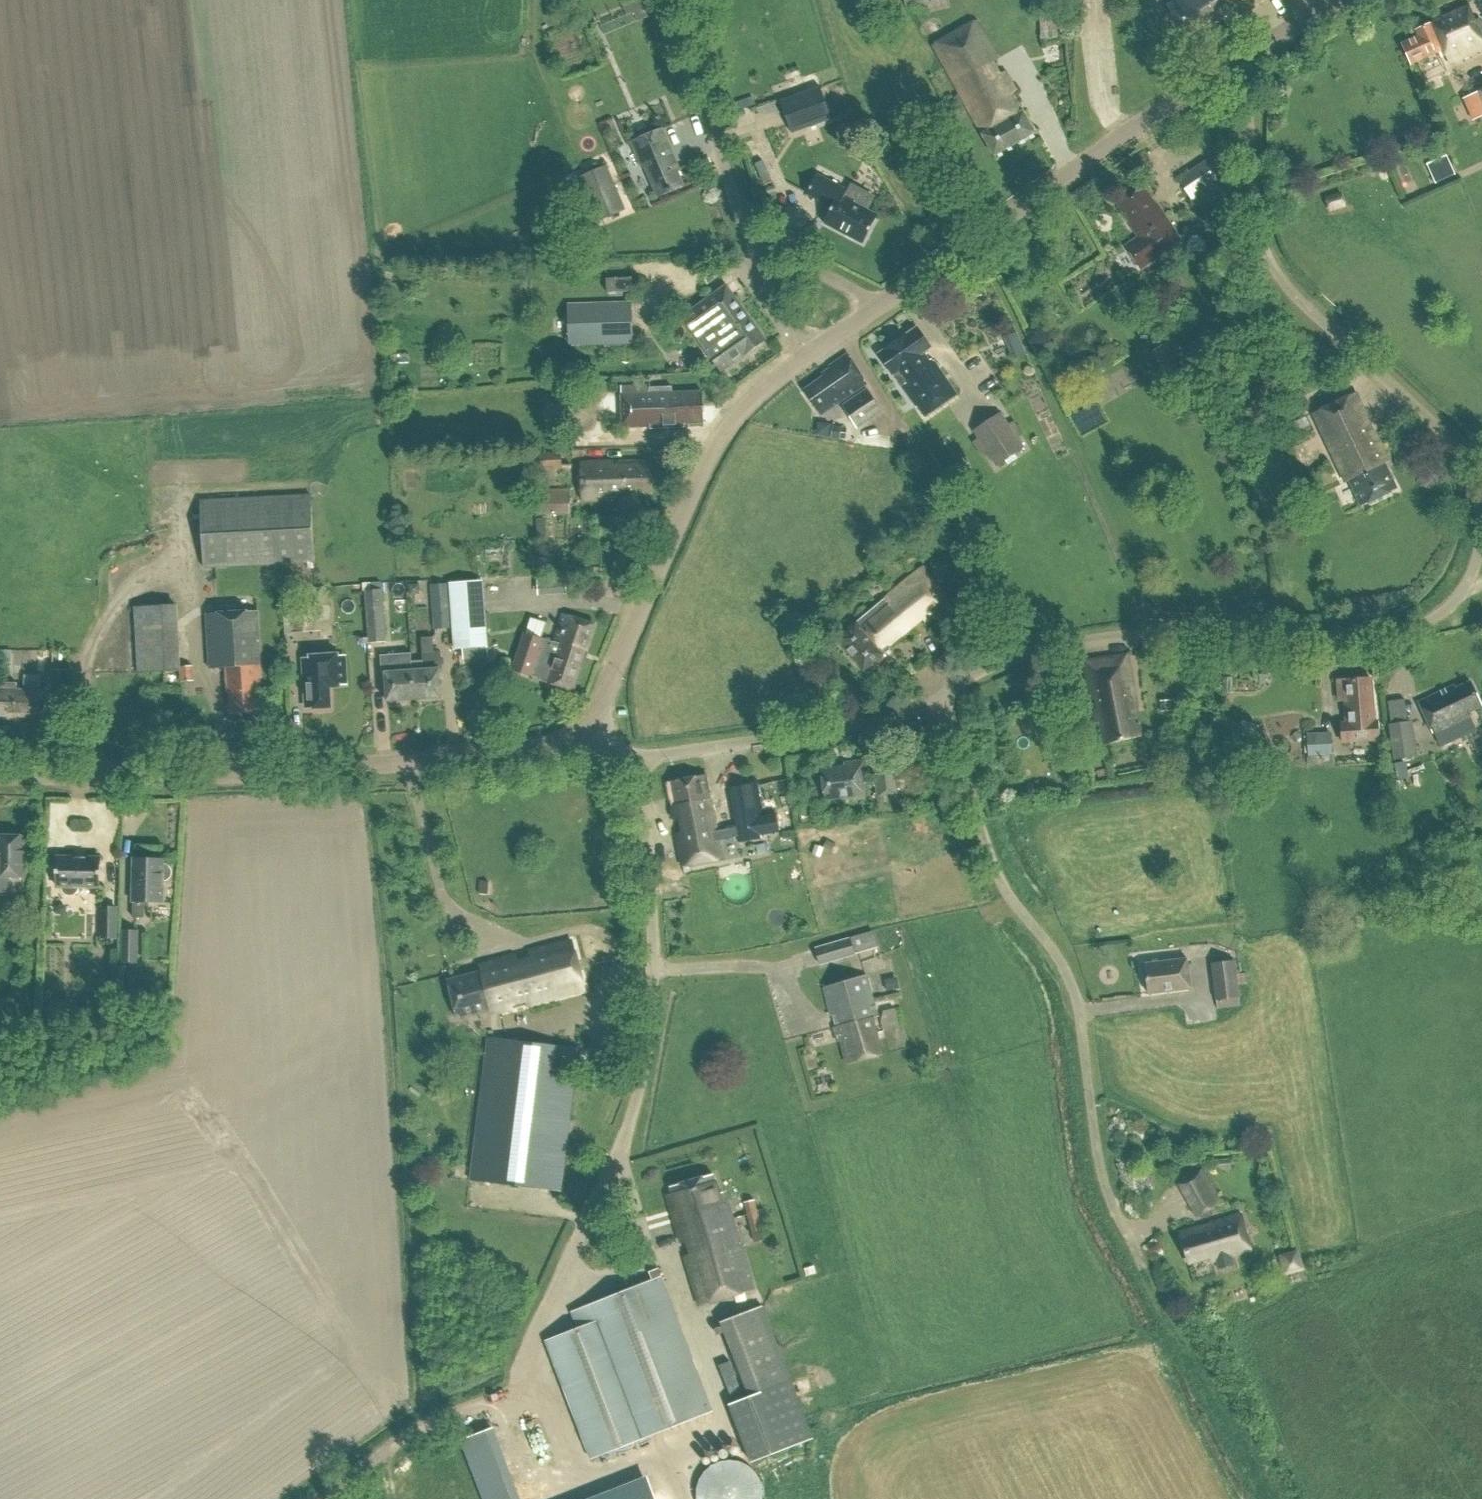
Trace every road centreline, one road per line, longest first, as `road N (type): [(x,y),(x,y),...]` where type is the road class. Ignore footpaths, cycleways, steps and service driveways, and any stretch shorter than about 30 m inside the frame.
road 1 (unclassified): [(1141,1266),(1104,1187),(1076,993),(1003,888),(941,696)]
road 2 (unclassified): [(941,696),(997,664),(1110,638),(1327,640),(1408,631),(1465,590),(1481,540)]
road 3 (tertiary): [(0,774),(300,771),(528,752),(585,729)]
road 4 (unclassified): [(1481,512),(1452,443),(1273,269),(1257,219),(1247,109),(1229,66)]
road 5 (tertiary): [(585,729),(712,454),(753,401),(803,359)]
road 6 (tertiary): [(881,305),(1229,66)]
road 7 (unclassified): [(641,754),(656,969),(643,1082),(623,1157)]
road 8 (unclassified): [(641,754),(898,718),(941,696)]
road 9 (unclassified): [(750,233),(722,167),(692,0)]
road 10 (unclassified): [(881,305),(750,233)]
road 11 (unclassified): [(803,359),(750,233)]
road 12 (tertiary): [(1229,66),(1339,0)]

